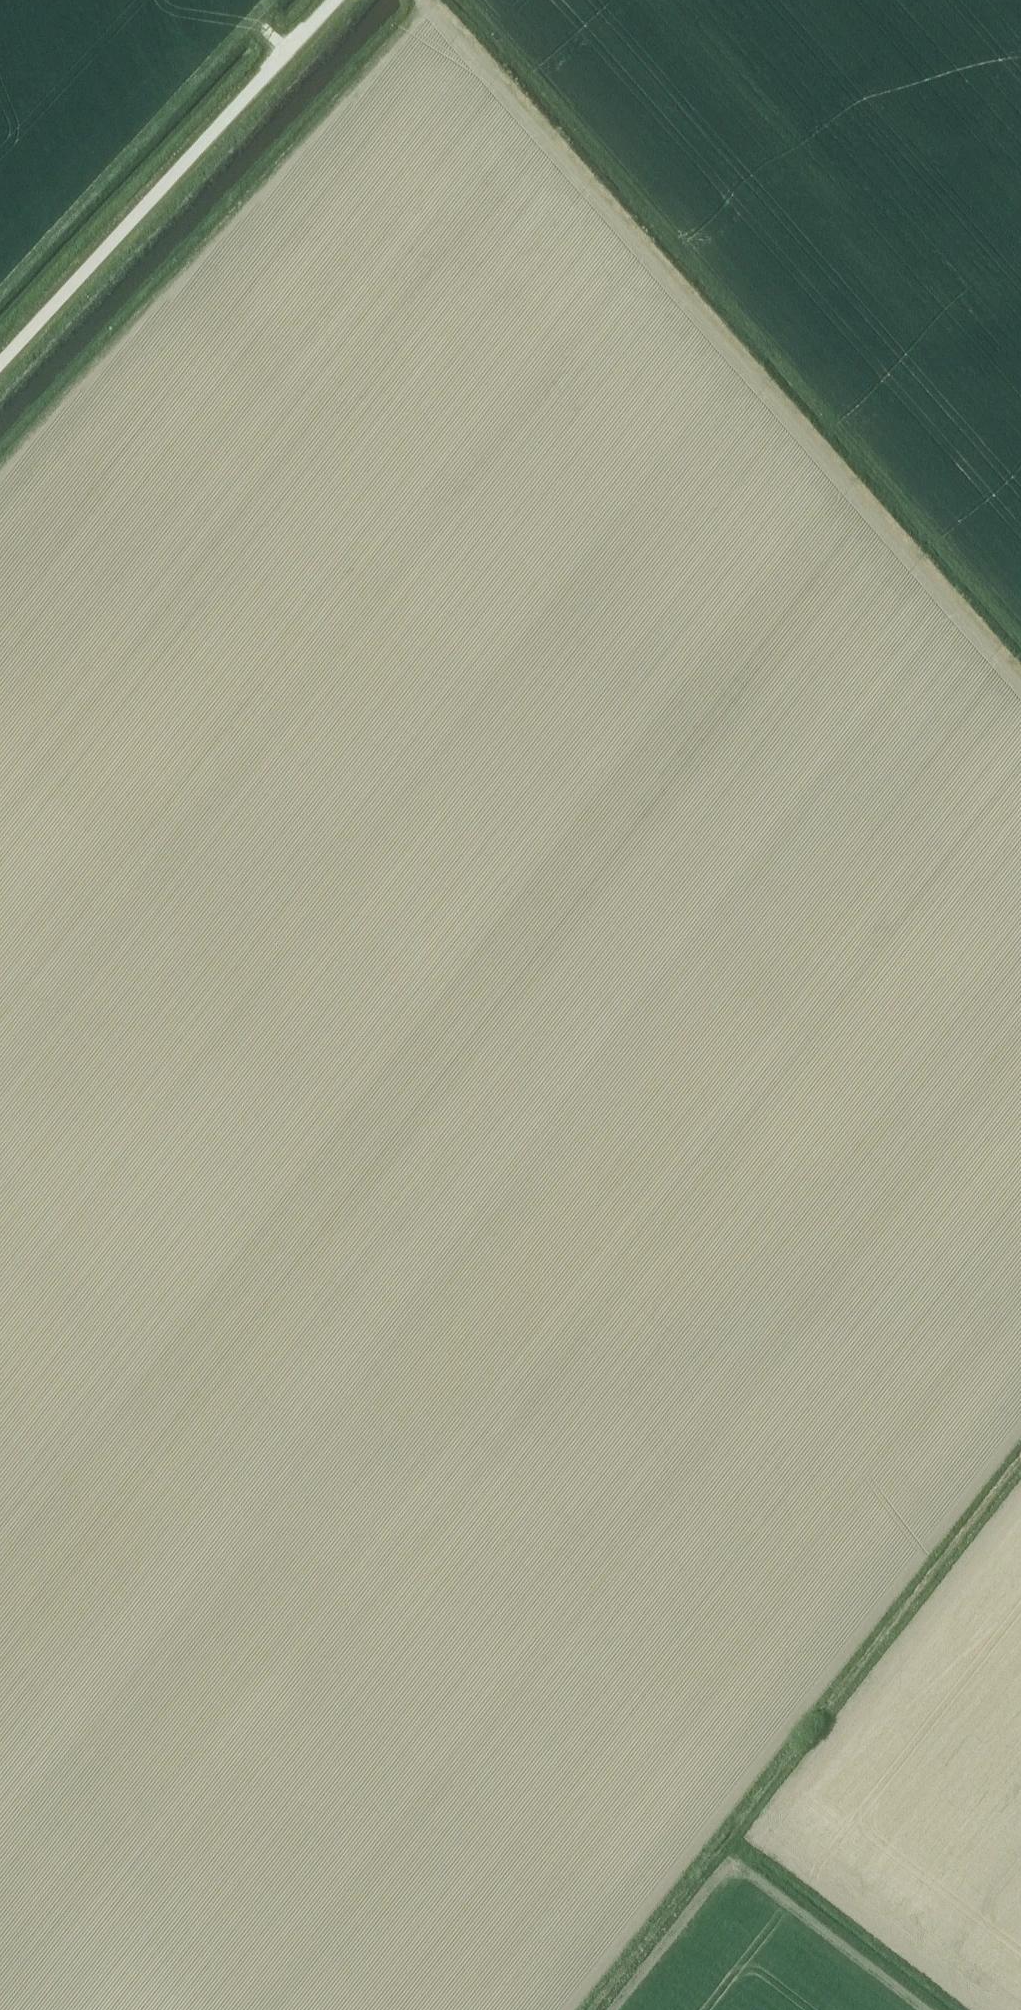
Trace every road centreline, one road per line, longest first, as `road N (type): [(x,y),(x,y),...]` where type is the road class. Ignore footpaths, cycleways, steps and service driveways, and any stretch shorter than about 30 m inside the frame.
road 1 (unclassified): [(0,364),(337,0)]

